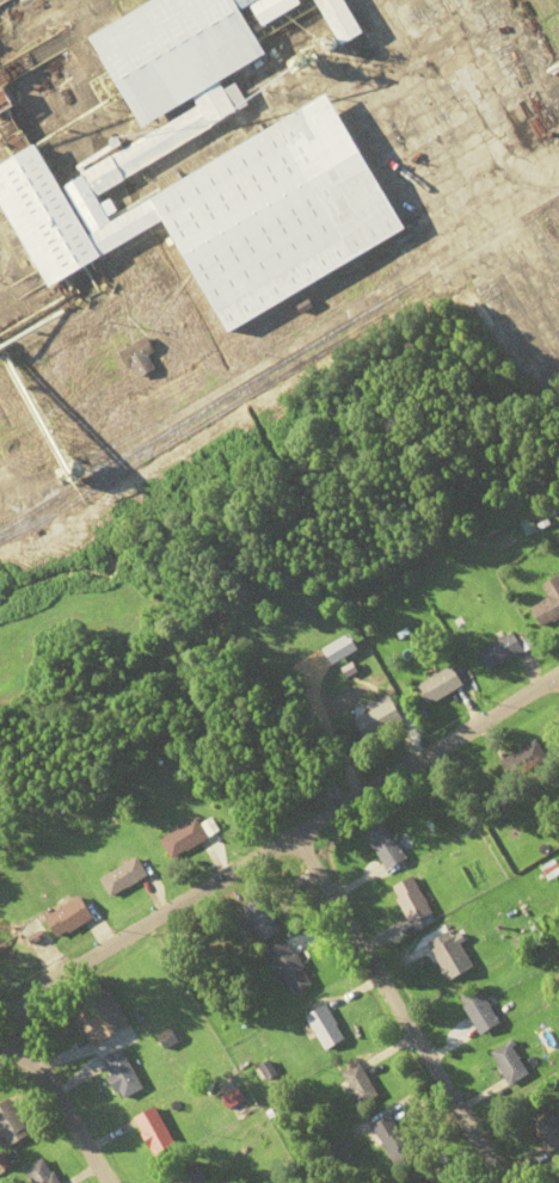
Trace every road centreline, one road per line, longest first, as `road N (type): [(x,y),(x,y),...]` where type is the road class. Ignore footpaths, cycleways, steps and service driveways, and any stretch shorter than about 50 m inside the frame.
road 1 (residential): [(0,1052),(22,1005),(47,982),(558,673)]
road 2 (residential): [(505,1182),(297,836)]
road 3 (residential): [(105,1182),(12,1034)]

